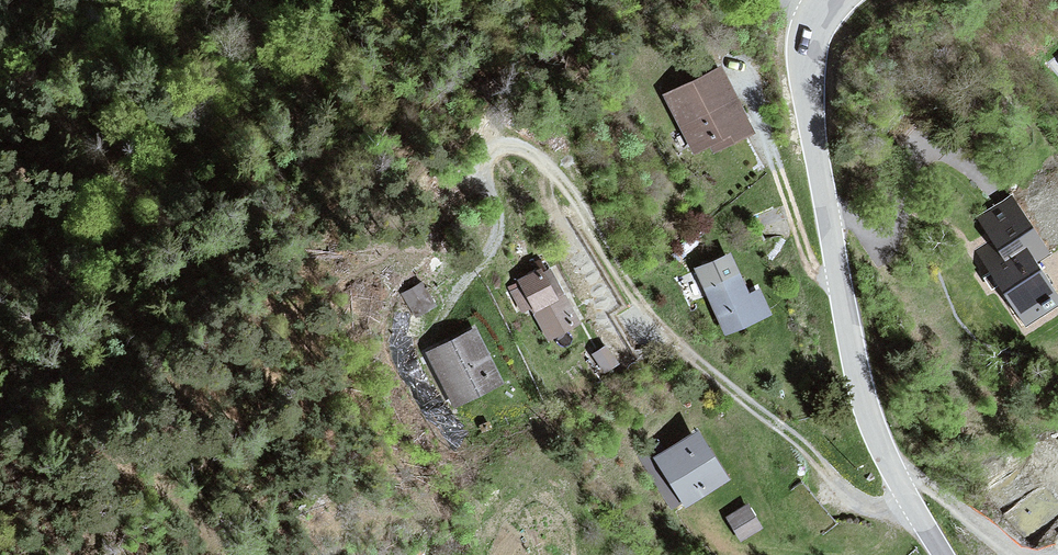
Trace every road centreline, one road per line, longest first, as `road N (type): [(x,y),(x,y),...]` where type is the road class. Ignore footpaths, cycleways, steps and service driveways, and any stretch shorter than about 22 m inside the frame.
road 1 (residential): [(425,329),(495,245),(483,161),(507,145),(525,151),(572,193),(647,316),(867,505),(911,503)]
road 2 (track): [(576,0),(443,37),(336,80),(59,207)]
road 3 (unclassified): [(911,503),(862,391),(815,144),(807,61),(829,0)]

